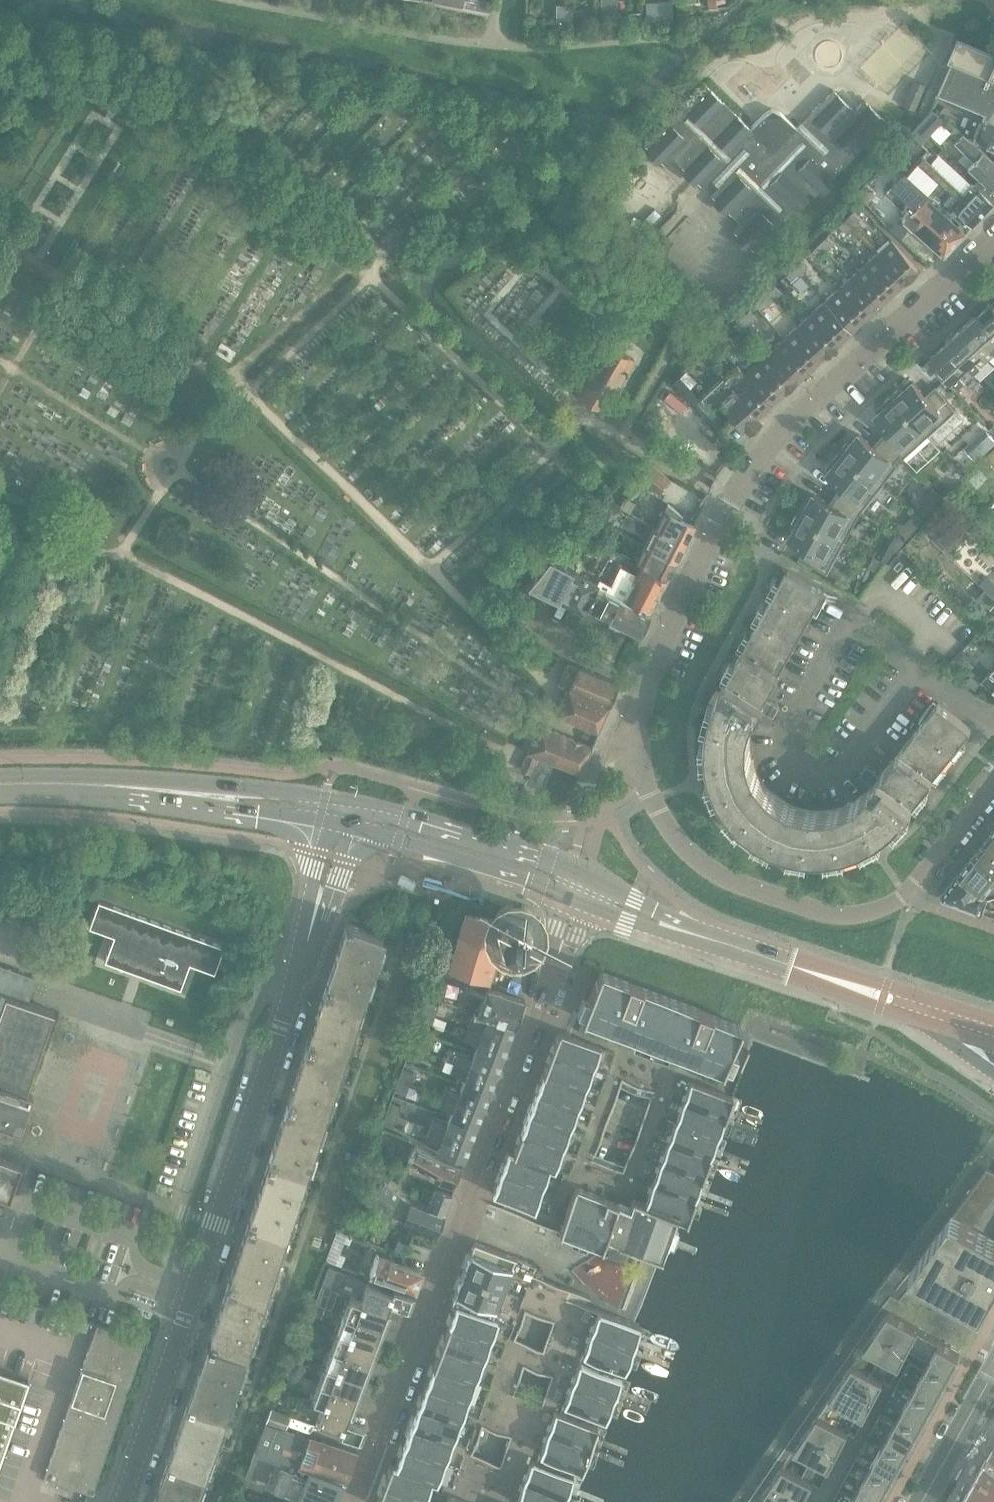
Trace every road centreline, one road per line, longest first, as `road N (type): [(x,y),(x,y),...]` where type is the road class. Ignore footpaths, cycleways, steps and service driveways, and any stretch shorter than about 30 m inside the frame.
road 1 (residential): [(915,883),(889,907),(836,917),(729,881),(698,860),(653,801),(640,760),(640,720),(651,672),(745,481),(782,435),(993,239)]
road 2 (unclassified): [(124,1501),(343,827)]
road 3 (residential): [(578,900),(355,1501)]
road 4 (secondary): [(586,879),(548,860),(350,805)]
road 5 (secondary): [(343,827),(578,900)]
road 6 (secondary): [(0,785),(221,796)]
road 7 (secondary): [(907,1003),(740,950)]
road 8 (secondary): [(740,950),(586,879)]
road 9 (secondary): [(578,900),(740,950)]
road 10 (residential): [(923,1501),(993,1373)]
road 11 (secondary): [(350,805),(266,791),(221,796)]
road 12 (secondary): [(221,796),(343,827)]
road 13 (residential): [(915,883),(993,787)]

